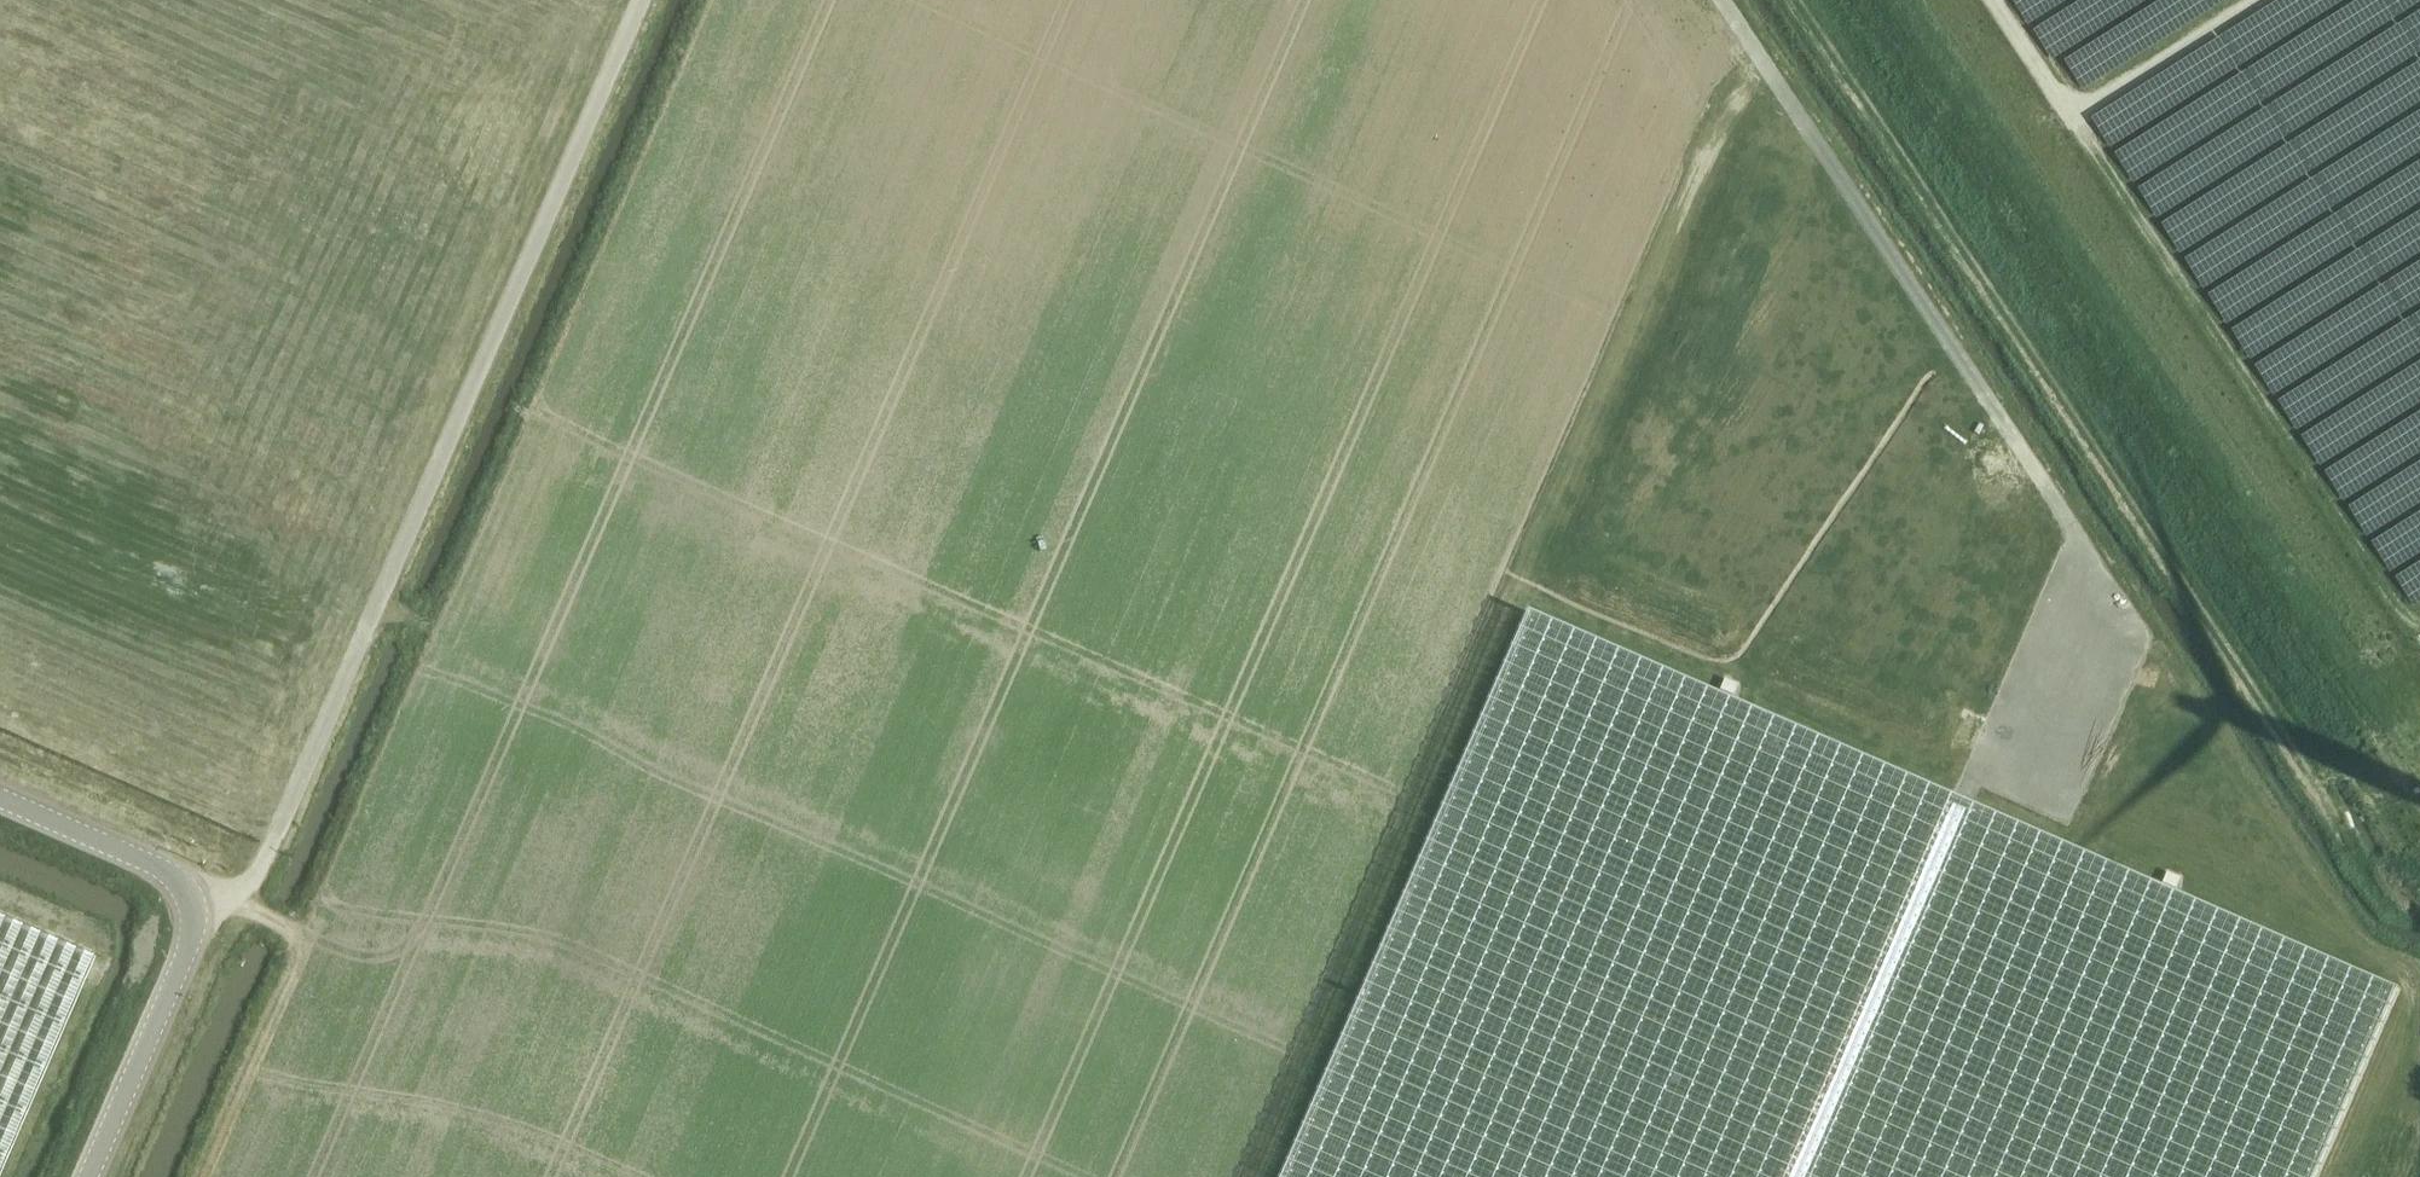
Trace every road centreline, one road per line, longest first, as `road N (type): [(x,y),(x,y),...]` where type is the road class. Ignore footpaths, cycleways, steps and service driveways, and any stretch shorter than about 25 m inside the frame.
road 1 (unclassified): [(0,800),(174,881),(190,910),(190,941),(87,1176)]

